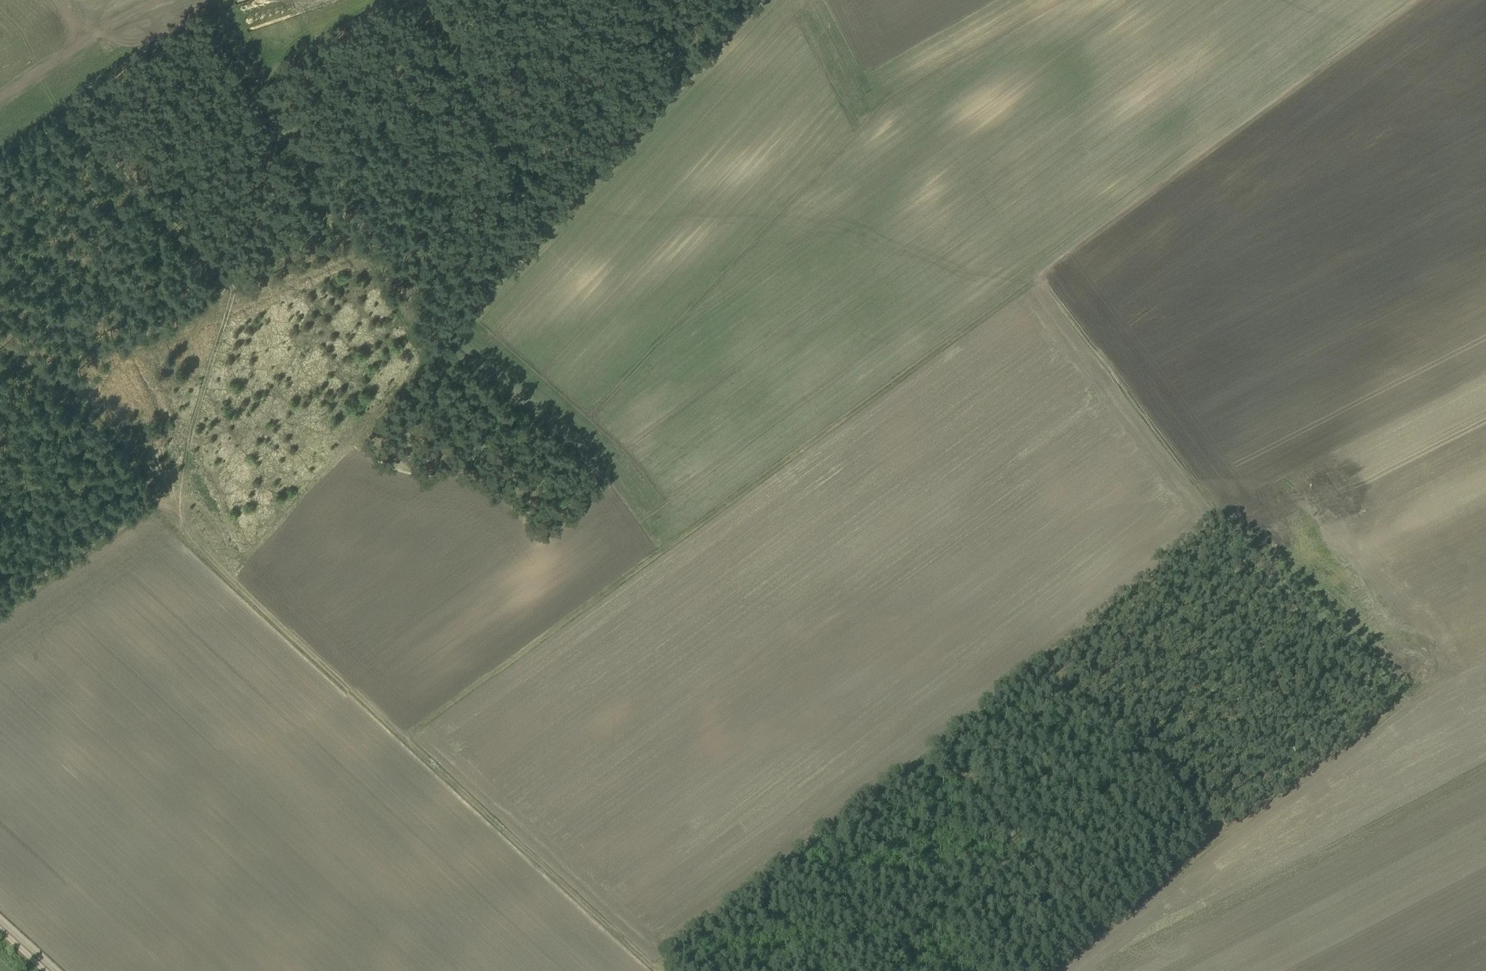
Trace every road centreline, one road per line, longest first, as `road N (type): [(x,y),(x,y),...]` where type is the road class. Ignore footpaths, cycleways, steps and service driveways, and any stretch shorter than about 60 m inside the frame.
road 1 (track): [(0,611),(162,501)]

